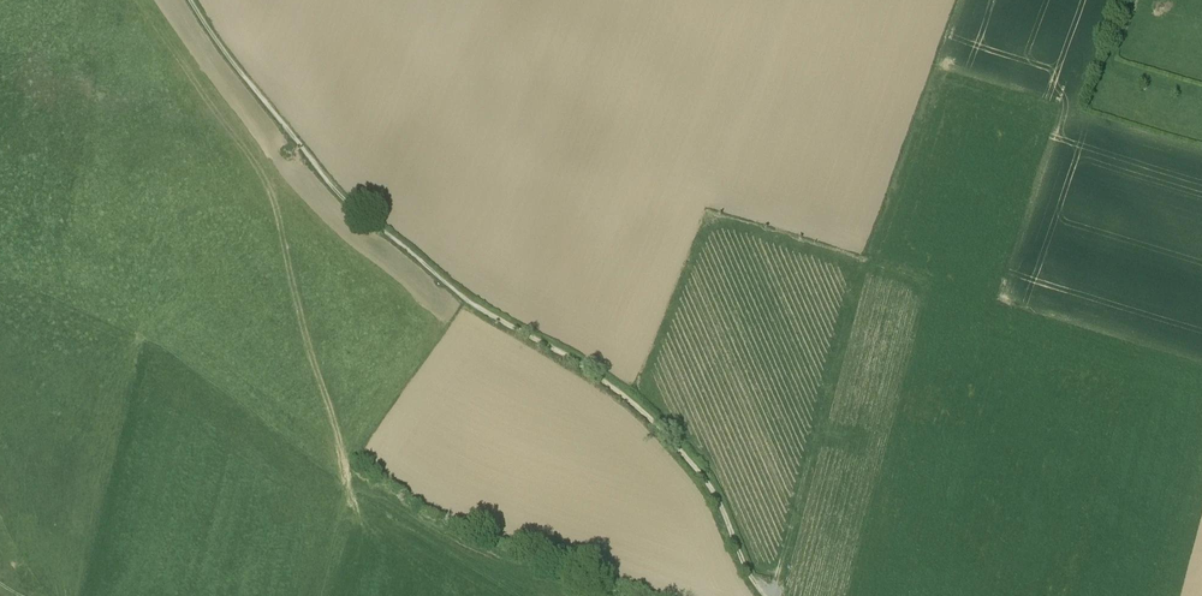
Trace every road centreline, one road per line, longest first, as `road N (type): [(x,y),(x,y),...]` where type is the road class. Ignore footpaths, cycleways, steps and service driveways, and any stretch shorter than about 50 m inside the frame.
road 1 (track): [(765,595),(707,482),(665,435),(573,361),(468,300),(352,205),(190,0)]

